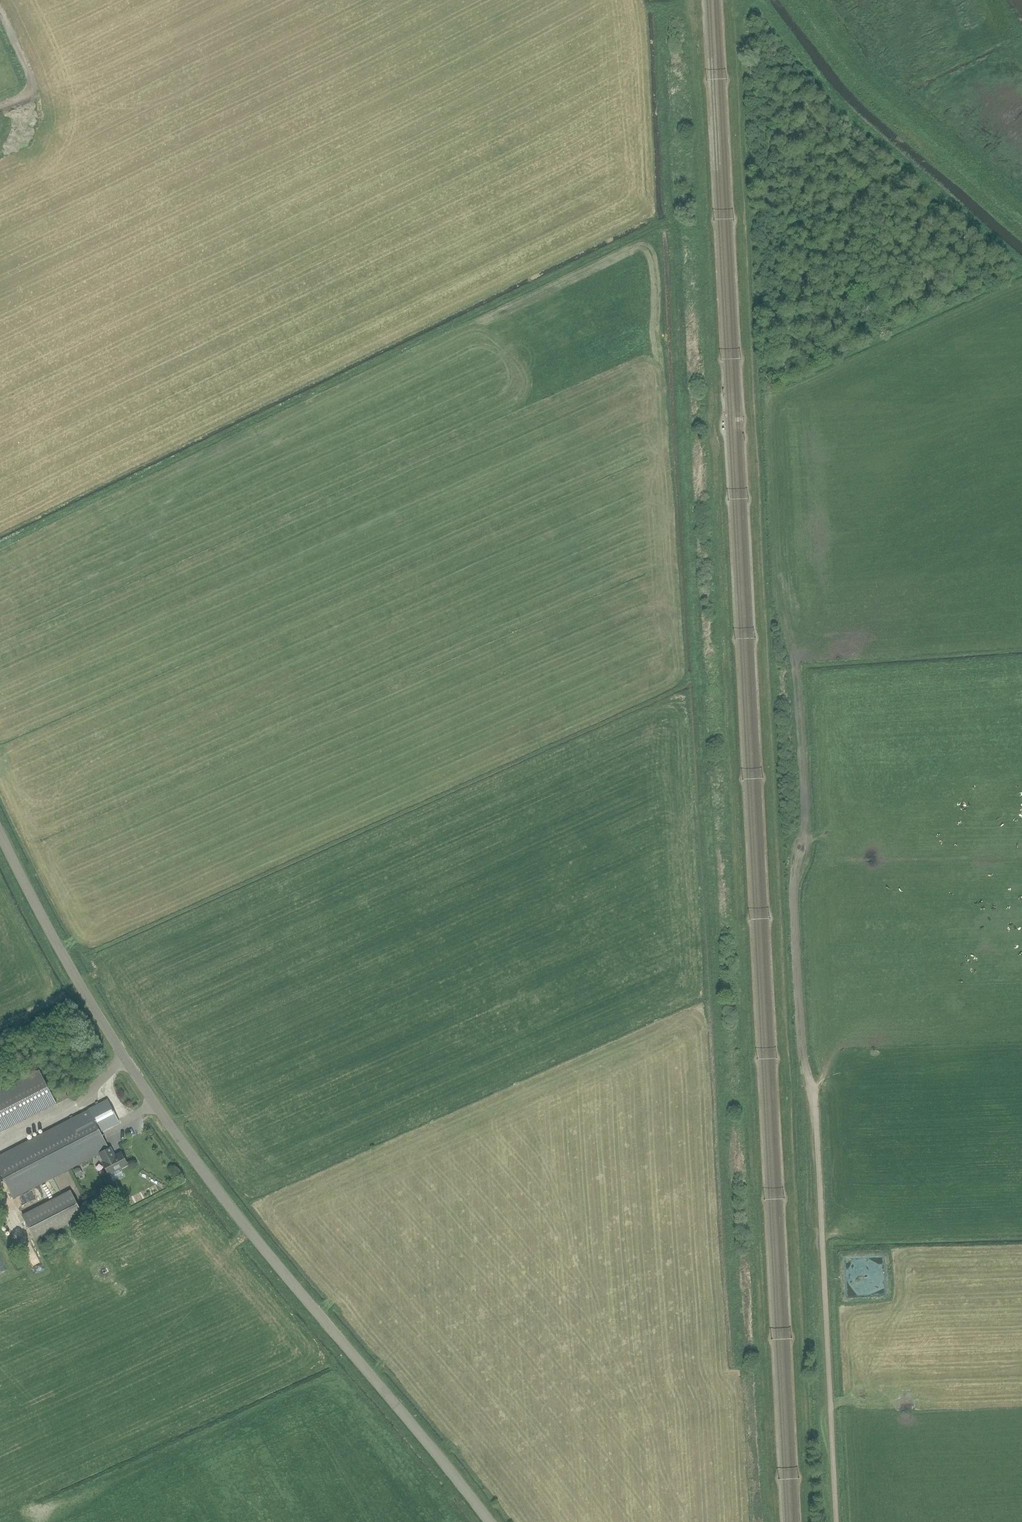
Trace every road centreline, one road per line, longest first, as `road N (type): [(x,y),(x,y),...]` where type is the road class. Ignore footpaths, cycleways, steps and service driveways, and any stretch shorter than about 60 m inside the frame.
road 1 (unclassified): [(491,1521),(153,1102),(0,833)]
road 2 (track): [(799,656),(808,836),(792,901),(801,1049),(815,1096)]
road 3 (unclassified): [(837,1521),(815,1096)]

